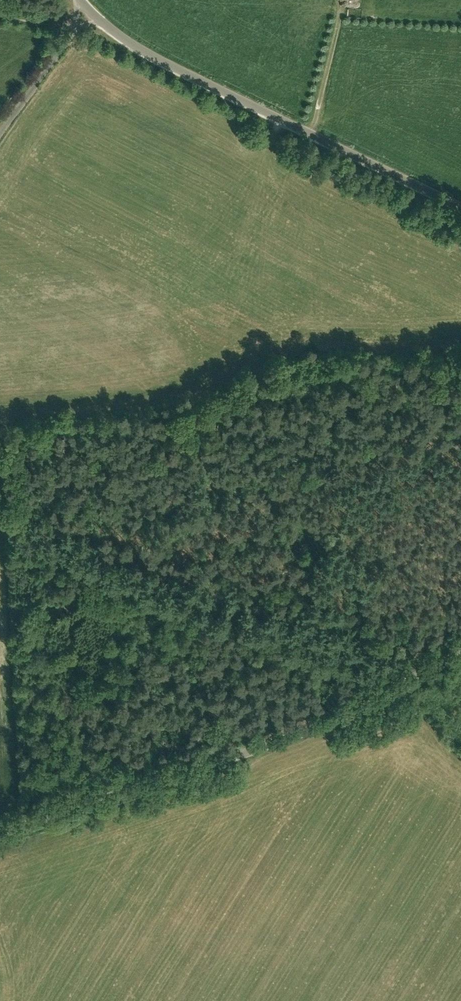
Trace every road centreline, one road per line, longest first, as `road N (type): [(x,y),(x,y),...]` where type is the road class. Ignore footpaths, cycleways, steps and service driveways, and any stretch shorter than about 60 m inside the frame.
road 1 (unclassified): [(0,833),(308,731),(460,646)]
road 2 (unclassified): [(460,209),(123,42),(79,0)]

